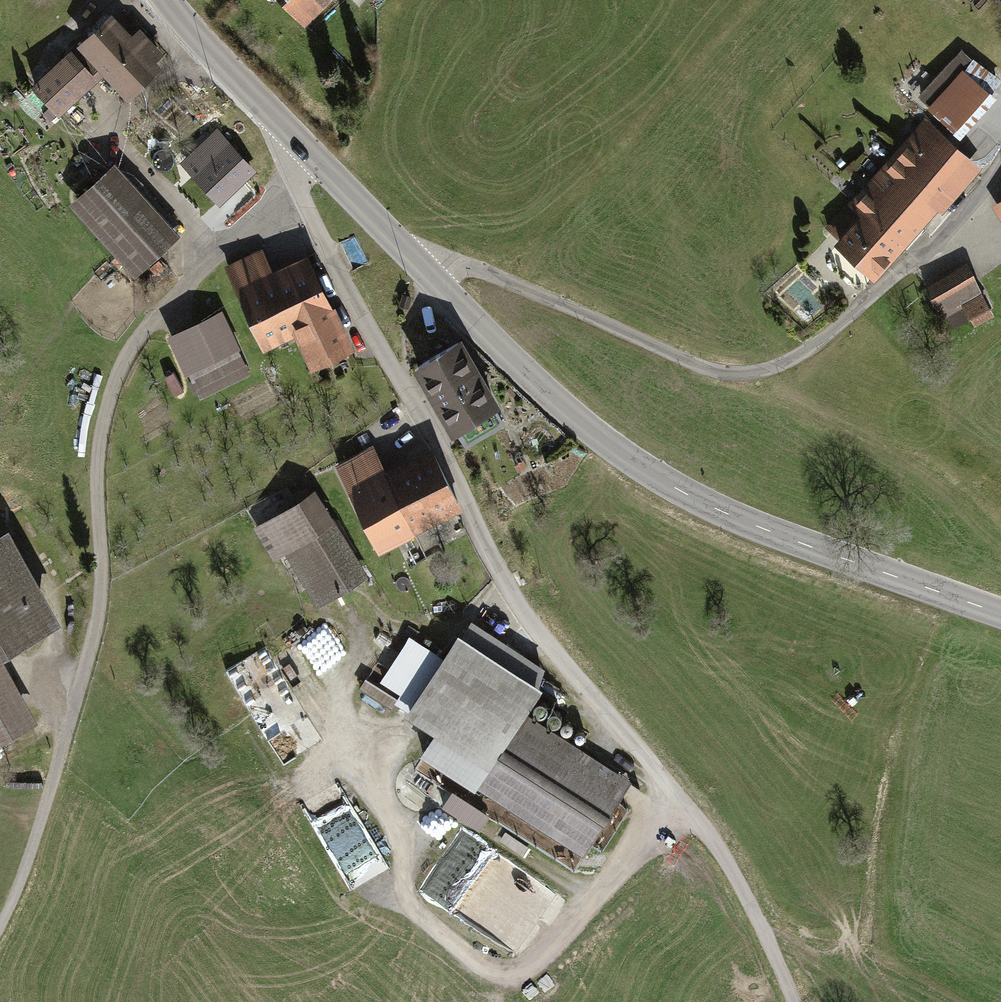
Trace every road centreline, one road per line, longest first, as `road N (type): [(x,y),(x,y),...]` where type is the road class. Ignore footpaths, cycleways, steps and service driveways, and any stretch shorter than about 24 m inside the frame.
road 1 (unclassified): [(296,139),(294,178),(347,294),(452,474),(518,610),(742,889),(793,1001)]
road 2 (residential): [(426,275),(470,265),(703,367),(766,372),(805,352),(936,243),(1000,163)]
road 3 (tertiary): [(426,275),(595,436),(691,496),(1000,612)]
road 4 (tertiary): [(165,0),(296,139)]
road 5 (tertiary): [(296,139),(426,275)]

